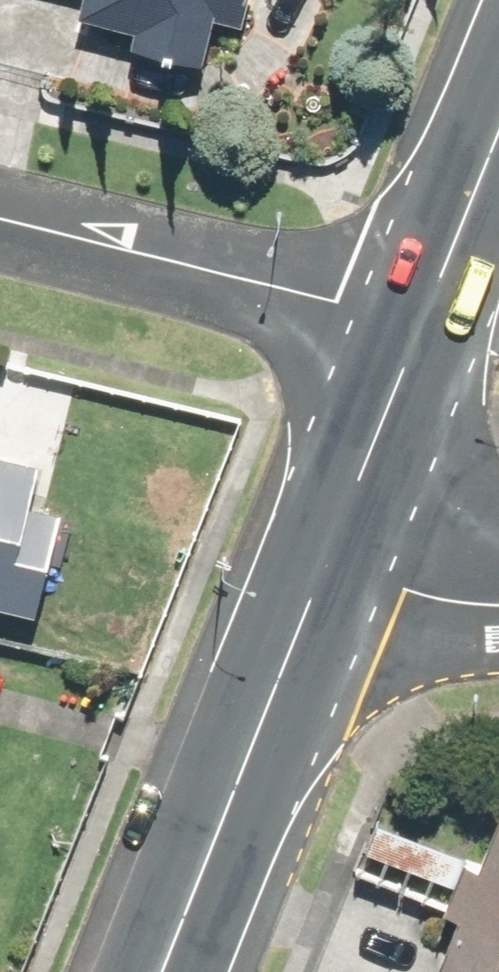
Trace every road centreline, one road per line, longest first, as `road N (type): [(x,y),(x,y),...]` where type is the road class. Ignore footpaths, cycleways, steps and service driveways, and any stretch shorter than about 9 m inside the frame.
road 1 (residential): [(419,324),(0,222)]
road 2 (secondary): [(315,581),(156,971)]
road 3 (secondary): [(419,324),(315,581)]
road 4 (secondary): [(498,124),(419,324)]
road 5 (residential): [(498,563),(315,581)]

